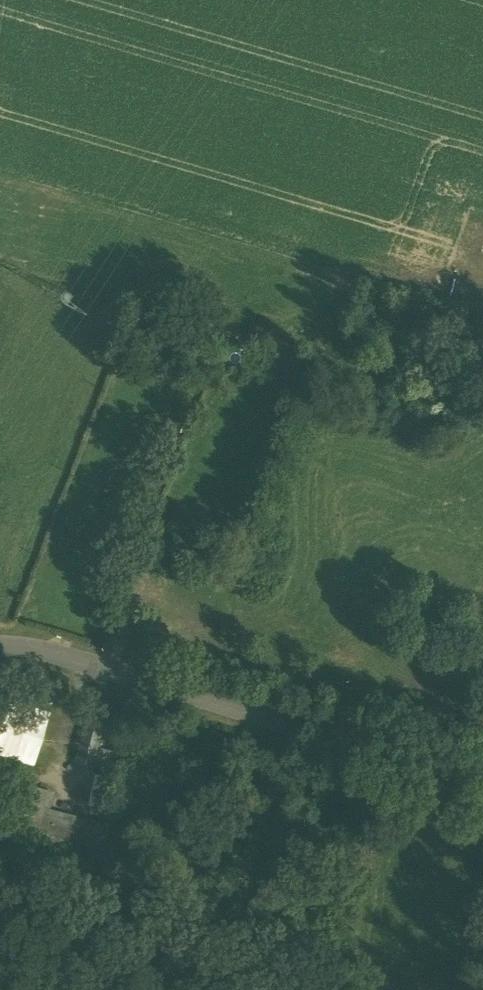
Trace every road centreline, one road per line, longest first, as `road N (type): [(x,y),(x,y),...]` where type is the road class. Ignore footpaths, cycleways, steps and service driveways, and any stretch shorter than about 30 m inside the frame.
road 1 (unclassified): [(482,786),(85,662),(0,648)]

